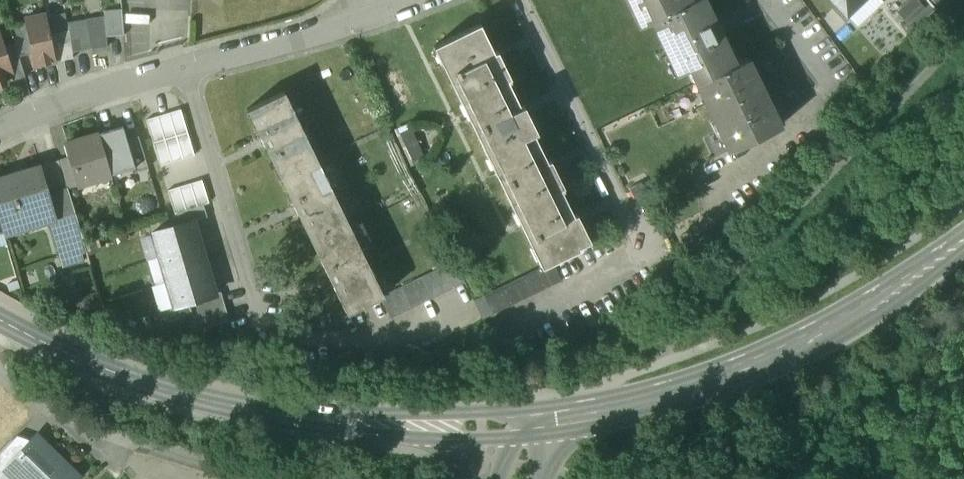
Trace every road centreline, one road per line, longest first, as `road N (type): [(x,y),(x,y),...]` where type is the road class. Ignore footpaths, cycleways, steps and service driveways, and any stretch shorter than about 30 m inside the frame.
road 1 (secondary): [(529,425),(380,426),(188,398),(105,371),(0,321)]
road 2 (secondary): [(963,240),(844,321),(751,366),(638,404),(529,425)]
road 3 (residential): [(515,0),(644,256)]
road 4 (residential): [(256,478),(74,424),(0,374)]
road 5 (residential): [(186,67),(261,317)]
road 6 (residential): [(186,67),(0,132)]
road 7 (residential): [(355,20),(186,67)]

